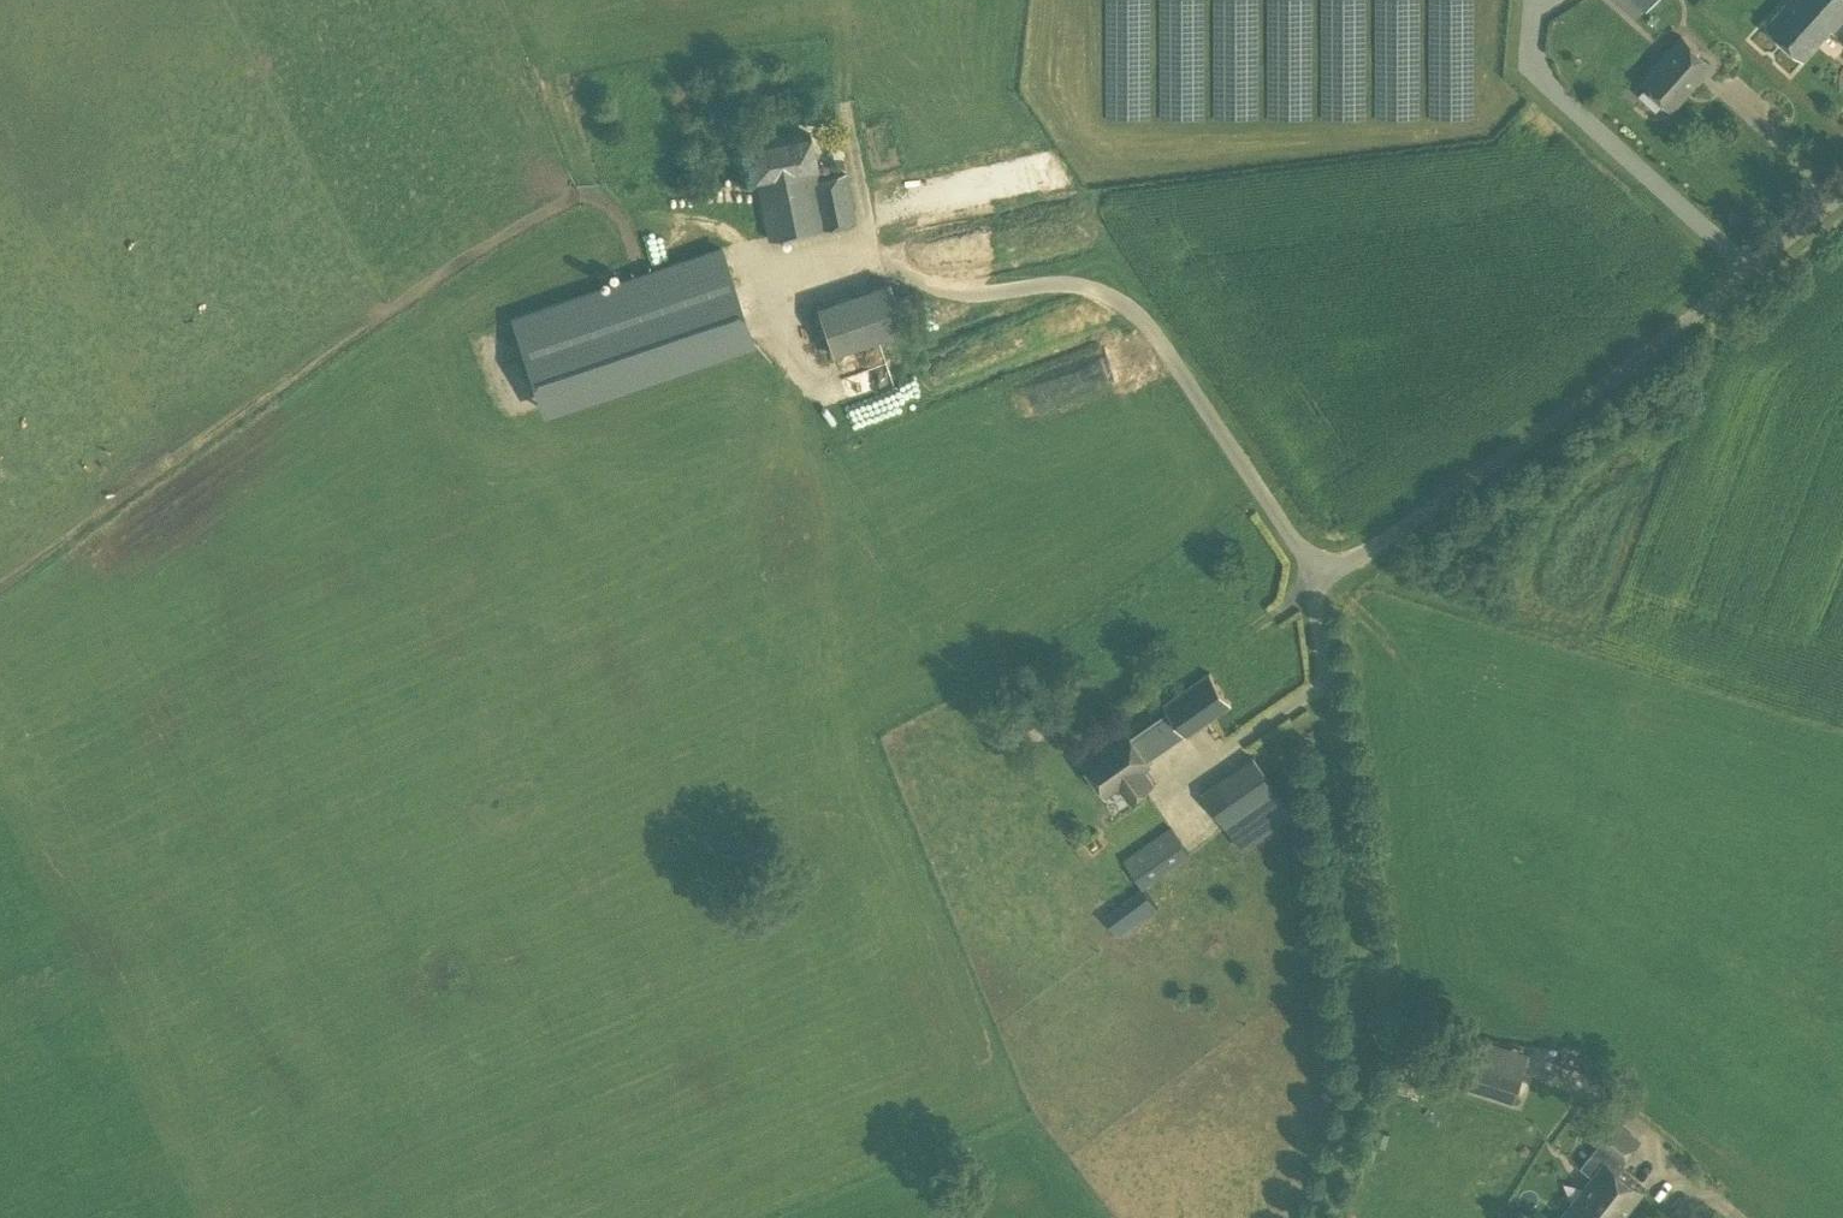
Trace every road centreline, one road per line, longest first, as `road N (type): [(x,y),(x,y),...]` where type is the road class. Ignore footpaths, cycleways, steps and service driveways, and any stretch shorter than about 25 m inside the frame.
road 1 (unclassified): [(1337,671),(1326,586),(1342,554),(1644,352),(1842,196)]

